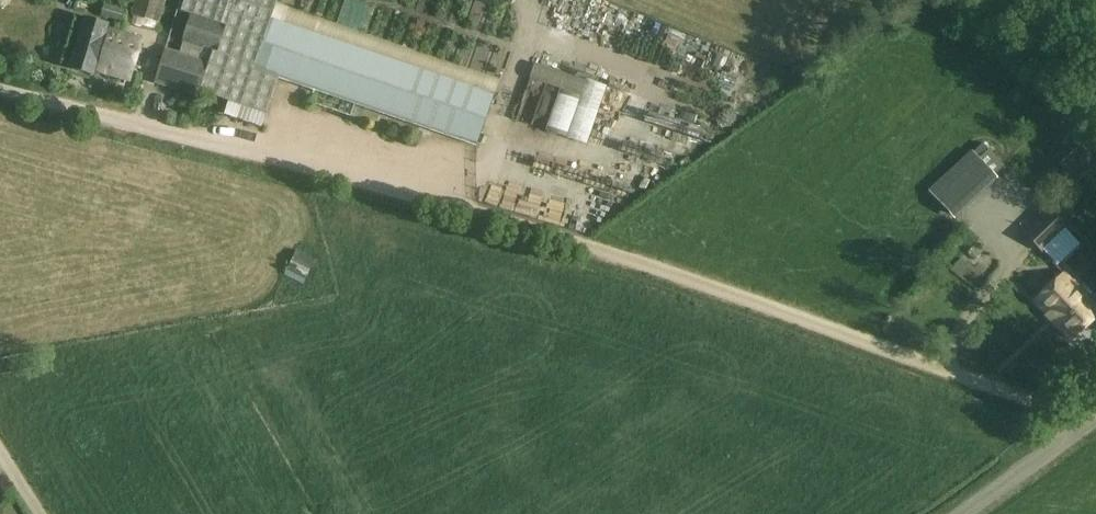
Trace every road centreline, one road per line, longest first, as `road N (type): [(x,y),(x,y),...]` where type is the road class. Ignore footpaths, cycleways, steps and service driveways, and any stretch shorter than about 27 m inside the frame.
road 1 (track): [(1093,421),(508,221),(31,95)]
road 2 (unclassified): [(964,513),(1095,418)]

